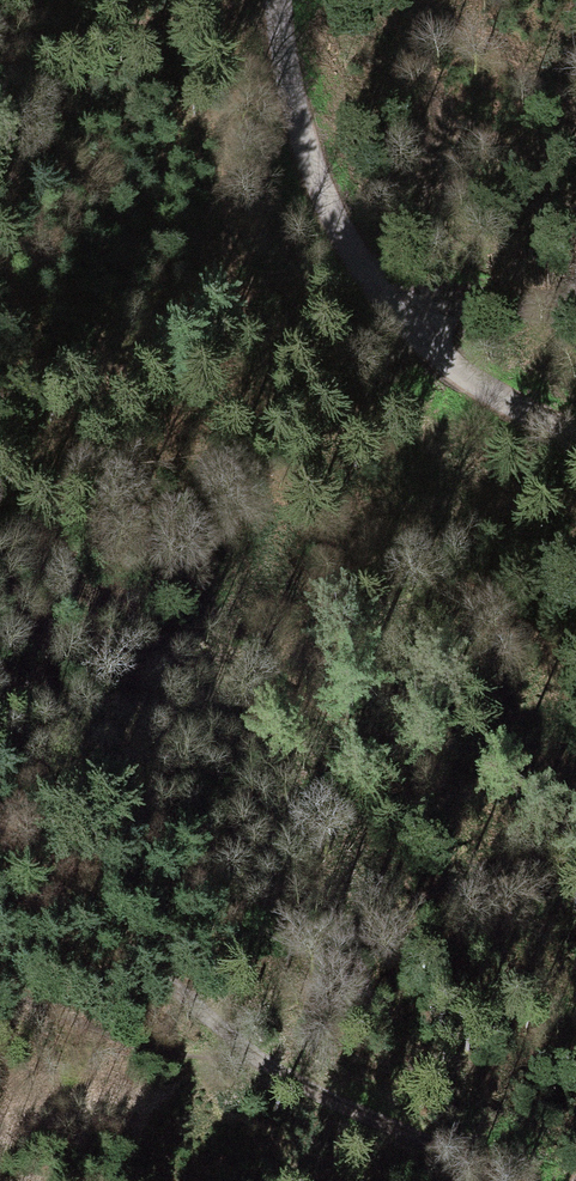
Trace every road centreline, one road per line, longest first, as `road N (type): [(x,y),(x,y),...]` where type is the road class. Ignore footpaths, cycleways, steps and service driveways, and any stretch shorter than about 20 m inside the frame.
road 1 (unclassified): [(279,0),(309,158),(369,277),(458,369),(575,438)]
road 2 (track): [(0,843),(259,1065)]
road 3 (track): [(259,1065),(503,1180)]
road 4 (track): [(397,312),(489,306),(575,318)]

